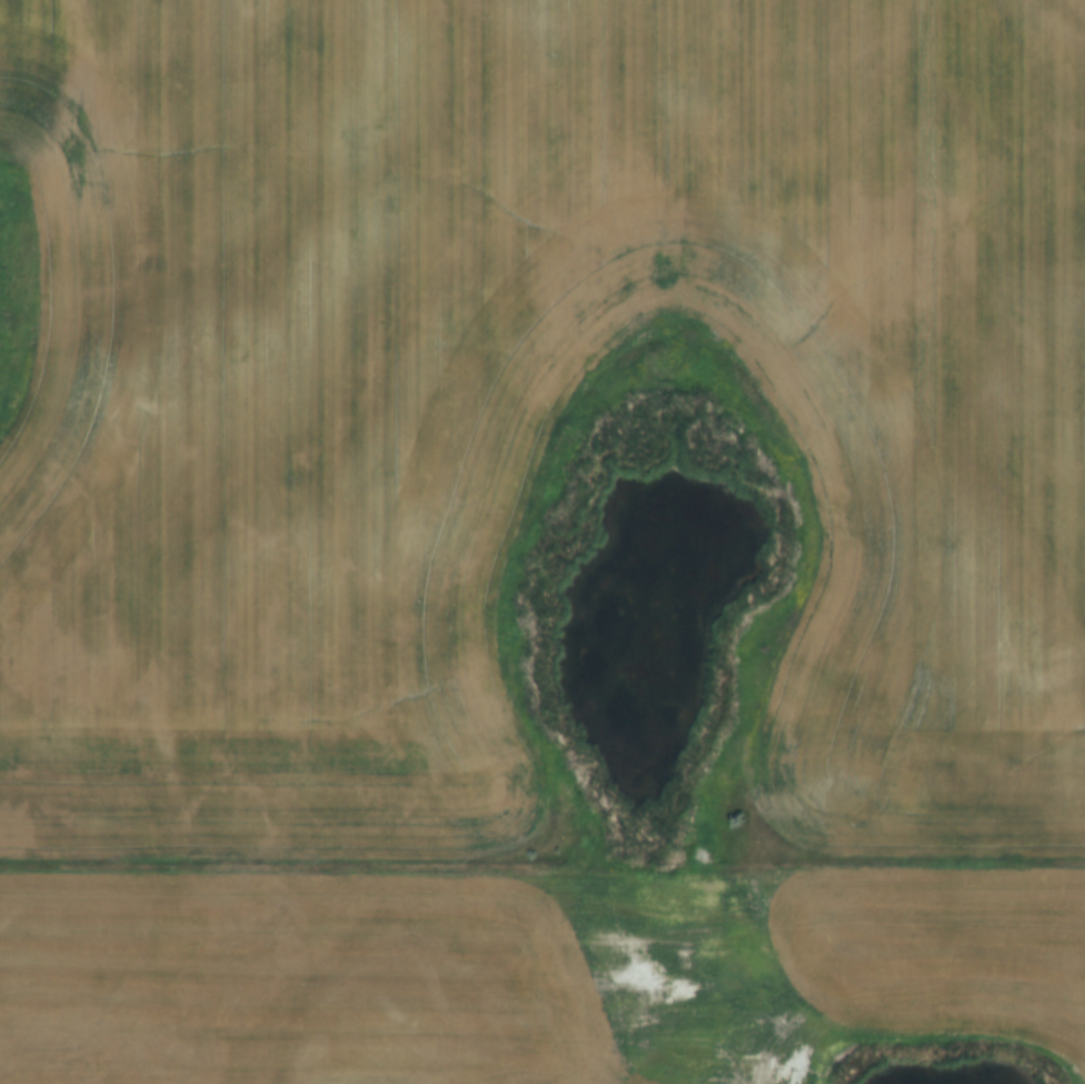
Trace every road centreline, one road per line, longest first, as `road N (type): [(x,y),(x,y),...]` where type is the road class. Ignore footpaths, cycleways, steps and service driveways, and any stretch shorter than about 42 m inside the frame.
road 1 (track): [(1084,870),(0,873)]

